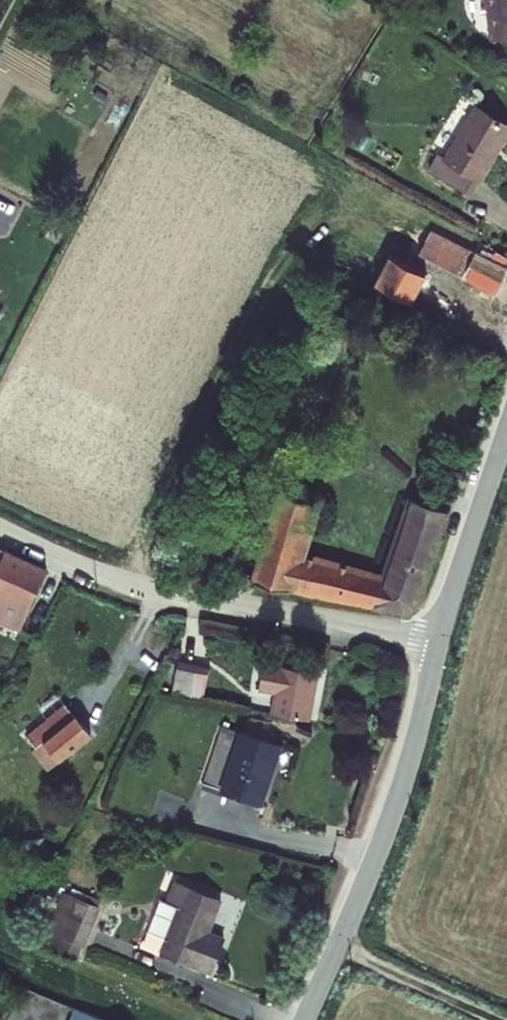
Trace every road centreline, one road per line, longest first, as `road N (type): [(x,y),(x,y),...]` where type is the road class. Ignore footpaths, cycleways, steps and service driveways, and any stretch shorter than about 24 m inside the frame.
road 1 (residential): [(440,640),(136,580),(0,527)]
road 2 (tertiary): [(440,640),(393,808),(304,1019)]
road 3 (tertiary): [(506,427),(440,640)]

